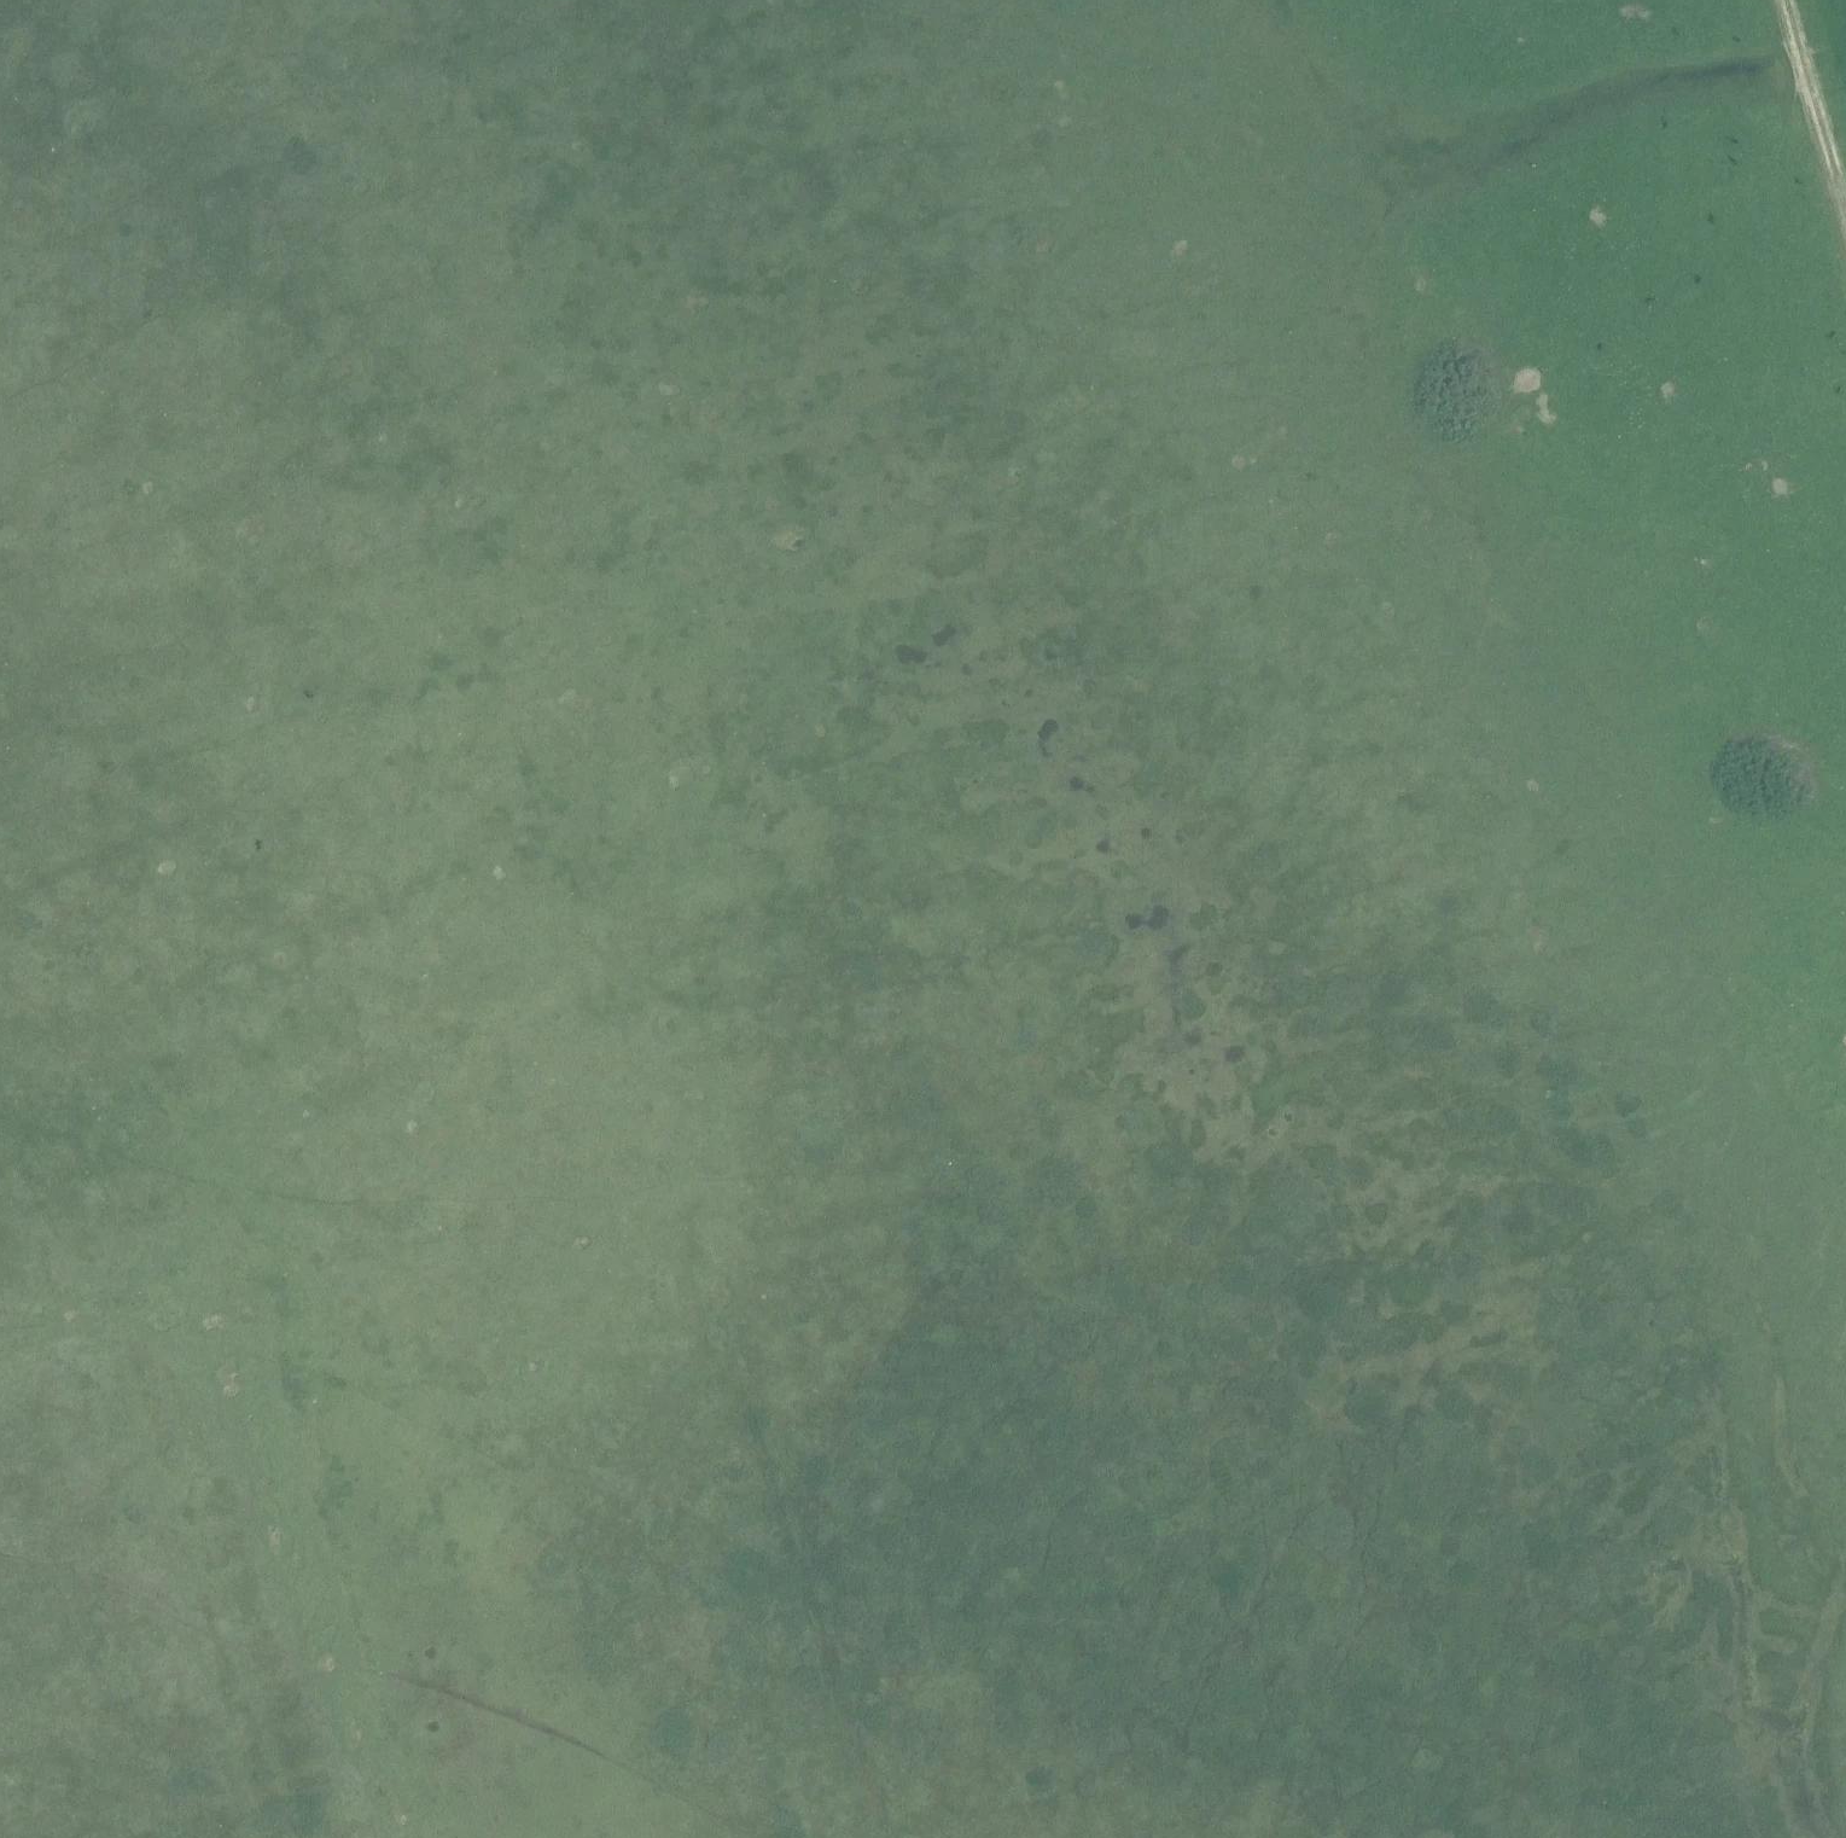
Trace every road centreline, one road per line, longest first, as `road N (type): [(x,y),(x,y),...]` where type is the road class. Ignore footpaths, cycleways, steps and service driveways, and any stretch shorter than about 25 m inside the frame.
road 1 (track): [(1789,0),(1828,209),(1845,257)]

